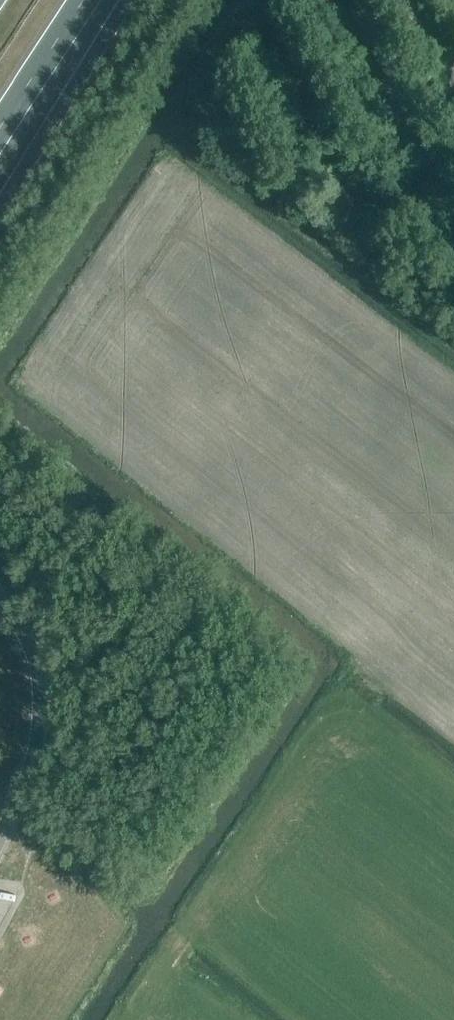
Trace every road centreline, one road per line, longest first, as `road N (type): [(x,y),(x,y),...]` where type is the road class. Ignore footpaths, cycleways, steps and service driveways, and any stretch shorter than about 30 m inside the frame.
road 1 (motorway): [(0,205),(127,0)]
road 2 (motorway): [(0,129),(85,0)]

